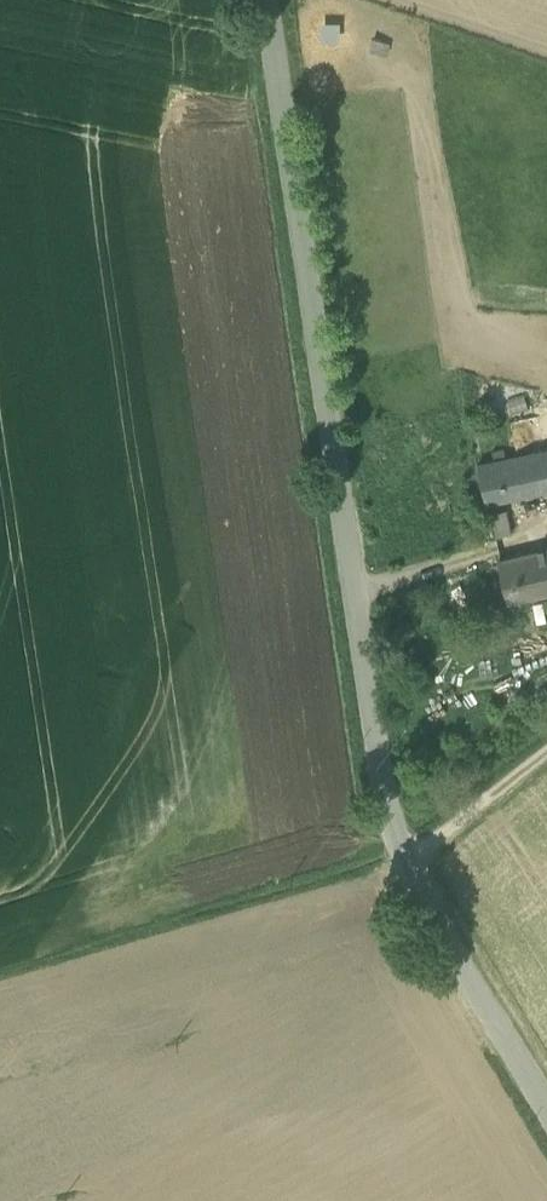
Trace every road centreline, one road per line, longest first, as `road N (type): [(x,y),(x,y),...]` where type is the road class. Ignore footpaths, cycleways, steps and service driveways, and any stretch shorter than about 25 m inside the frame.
road 1 (tertiary): [(546,1099),(404,860),(271,0)]
road 2 (track): [(361,595),(473,564),(546,530)]
road 3 (track): [(404,860),(546,749)]

